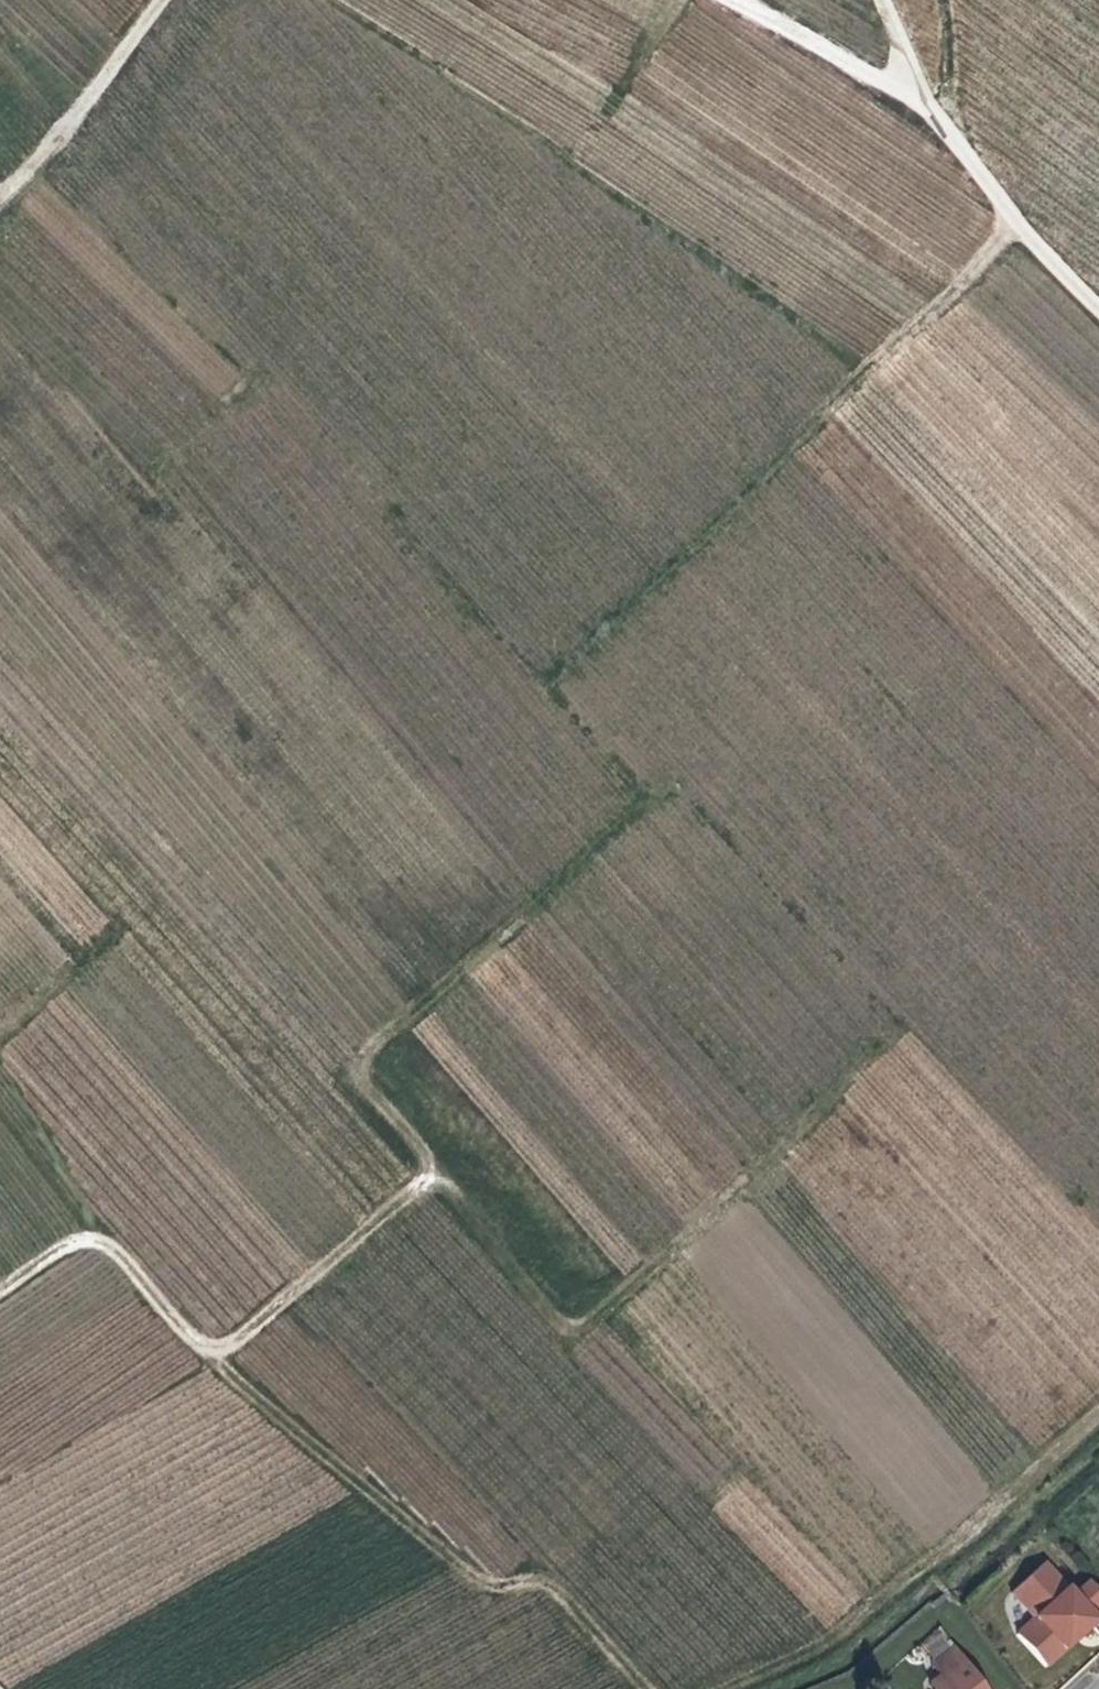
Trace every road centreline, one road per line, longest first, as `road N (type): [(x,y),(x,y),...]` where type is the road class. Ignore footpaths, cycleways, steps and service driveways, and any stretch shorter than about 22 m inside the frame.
road 1 (track): [(418,1185),(244,1337),(223,1345),(184,1332),(102,1245),(71,1244),(0,1290)]
road 2 (track): [(740,0),(916,99),(1042,252),(1098,308)]
road 3 (track): [(162,0),(0,197)]

